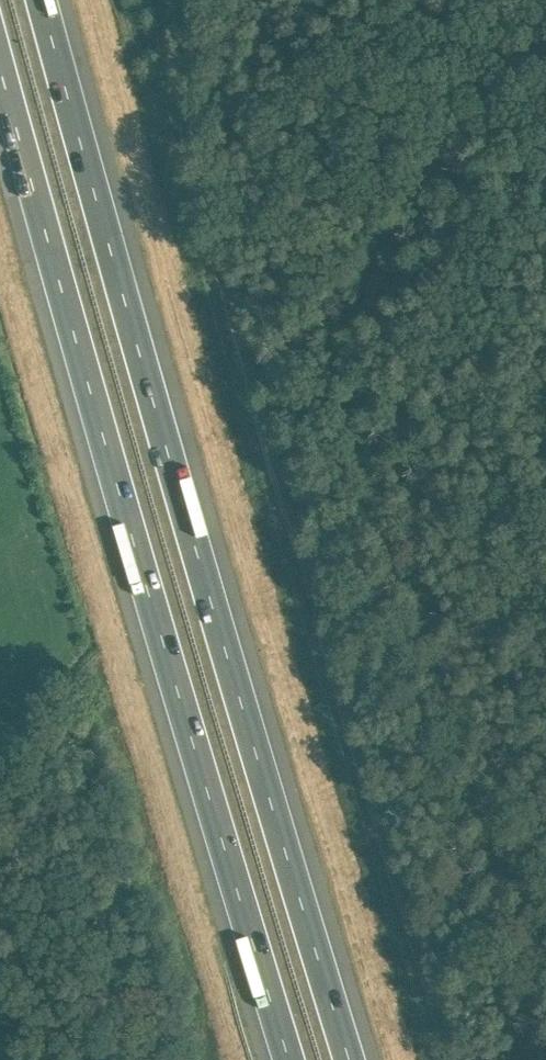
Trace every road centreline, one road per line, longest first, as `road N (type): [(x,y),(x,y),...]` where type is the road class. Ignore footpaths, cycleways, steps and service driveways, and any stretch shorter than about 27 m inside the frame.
road 1 (motorway): [(354,1059),(179,493),(43,0)]
road 2 (track): [(173,0),(184,174),(452,1059)]
road 3 (motorway): [(0,57),(293,1059)]

